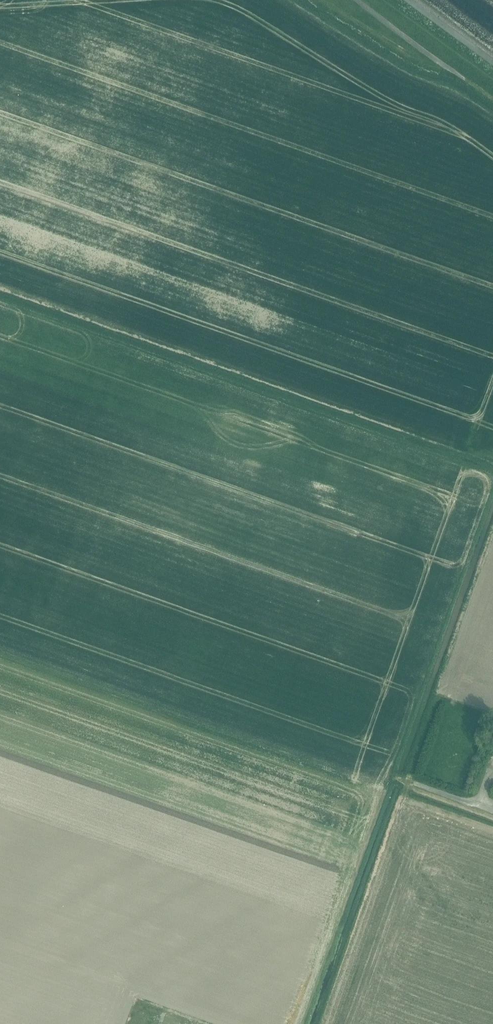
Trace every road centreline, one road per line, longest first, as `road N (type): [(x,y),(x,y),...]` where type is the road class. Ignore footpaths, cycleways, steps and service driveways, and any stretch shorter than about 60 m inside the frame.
road 1 (track): [(456,75),(406,56),(322,0)]
road 2 (track): [(456,75),(357,0)]

